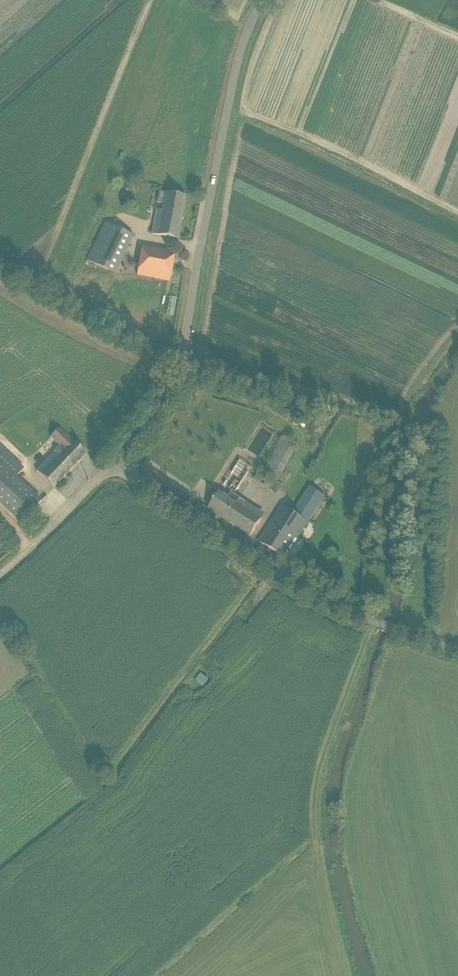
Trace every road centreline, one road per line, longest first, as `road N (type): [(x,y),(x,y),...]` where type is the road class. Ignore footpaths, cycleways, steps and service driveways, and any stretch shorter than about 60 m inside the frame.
road 1 (unclassified): [(114,466),(178,367),(233,65),(262,0)]
road 2 (unclassified): [(114,466),(314,595),(457,655)]
road 3 (unclassified): [(0,569),(114,466)]

